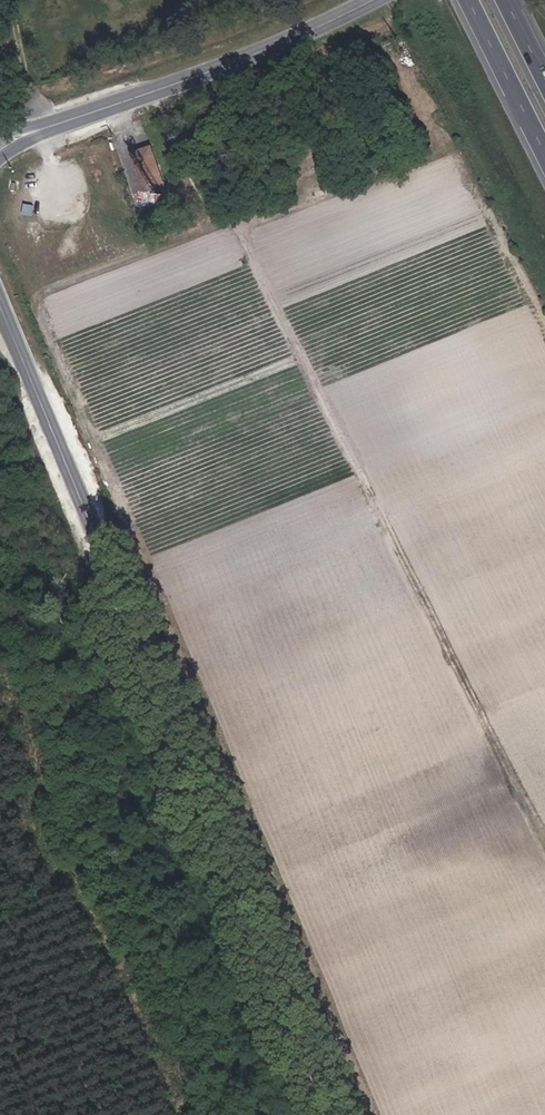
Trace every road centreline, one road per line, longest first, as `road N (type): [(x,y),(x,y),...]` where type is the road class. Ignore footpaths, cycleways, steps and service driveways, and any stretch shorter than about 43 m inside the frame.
road 1 (primary): [(0,305),(339,1114)]
road 2 (tertiary): [(369,0),(40,131)]
road 3 (motorway): [(469,0),(544,152)]

